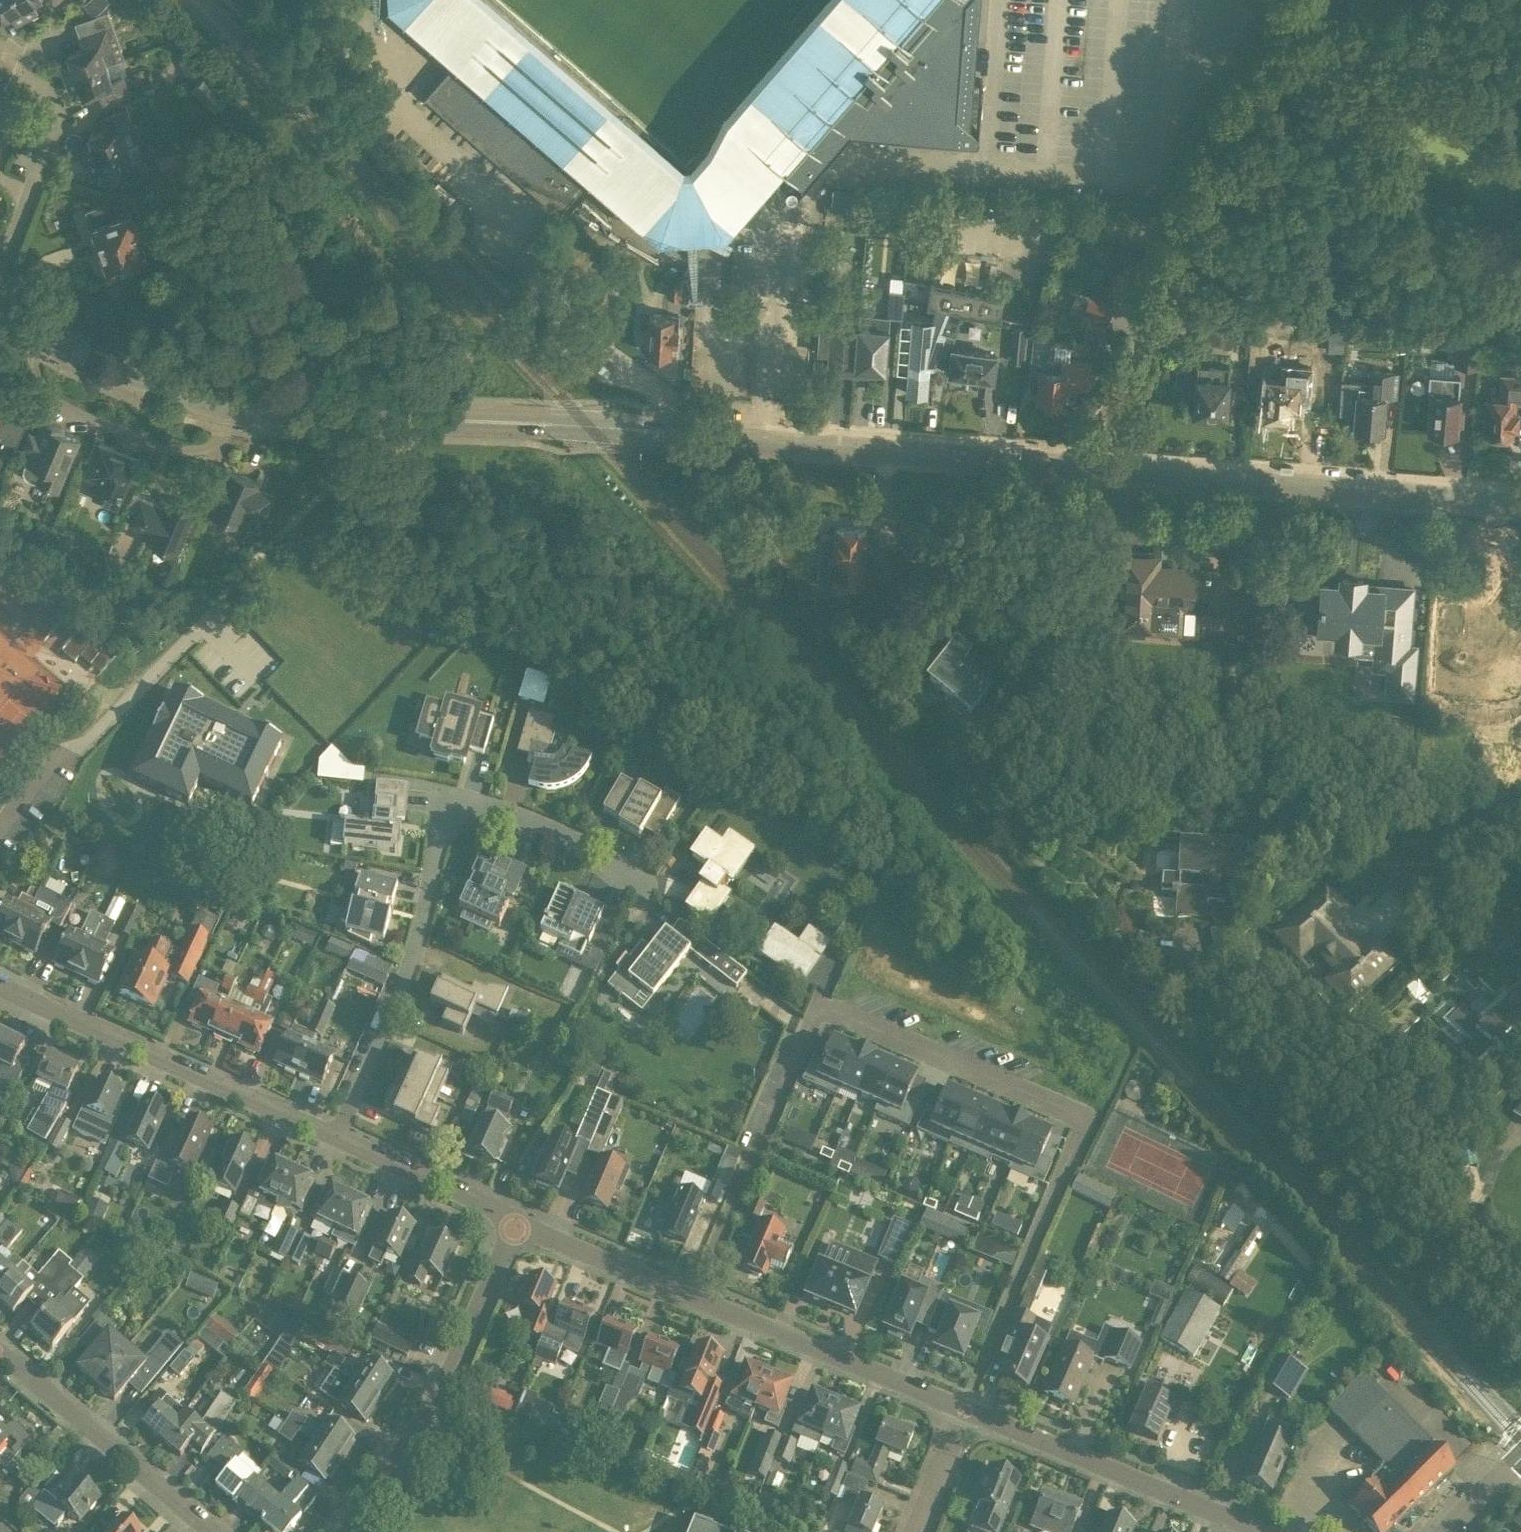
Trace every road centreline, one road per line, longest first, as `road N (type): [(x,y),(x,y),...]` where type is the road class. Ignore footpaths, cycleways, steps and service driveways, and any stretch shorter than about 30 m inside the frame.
road 1 (tertiary): [(1087,466),(627,428),(234,411),(121,374),(0,314)]
road 2 (residential): [(693,1300),(820,1009),(1084,1121),(966,1410)]
road 3 (residential): [(335,1136),(400,996),(439,844),(459,808),(496,806),(556,830),(606,854),(636,882)]
road 4 (unclassified): [(1087,466),(1095,425),(1153,337),(1183,241),(1222,156),(1263,86),(1335,0)]
road 5 (residential): [(1520,1327),(1426,1260),(1235,1069),(1199,1024),(1169,950)]
road 6 (tertiary): [(1520,502),(1087,466)]
road 7 (residential): [(335,1136),(0,988)]
road 8 (unclassified): [(344,1531),(444,1385),(514,1231)]
road 9 (residential): [(1259,1531),(966,1410)]
road 10 (unclassified): [(0,832),(57,757),(94,737),(205,624)]
road 11 (residential): [(966,1410),(693,1300)]
road 12 (residential): [(211,1531),(0,1359)]
road 13 (residential): [(514,1231),(484,1204),(335,1136)]
road 14 (residential): [(693,1300),(514,1231)]
road 15 (residential): [(1520,74),(1445,52),(1356,0)]
road 16 (residential): [(0,275),(52,129)]
road 17 (unclassified): [(915,1531),(966,1410)]

